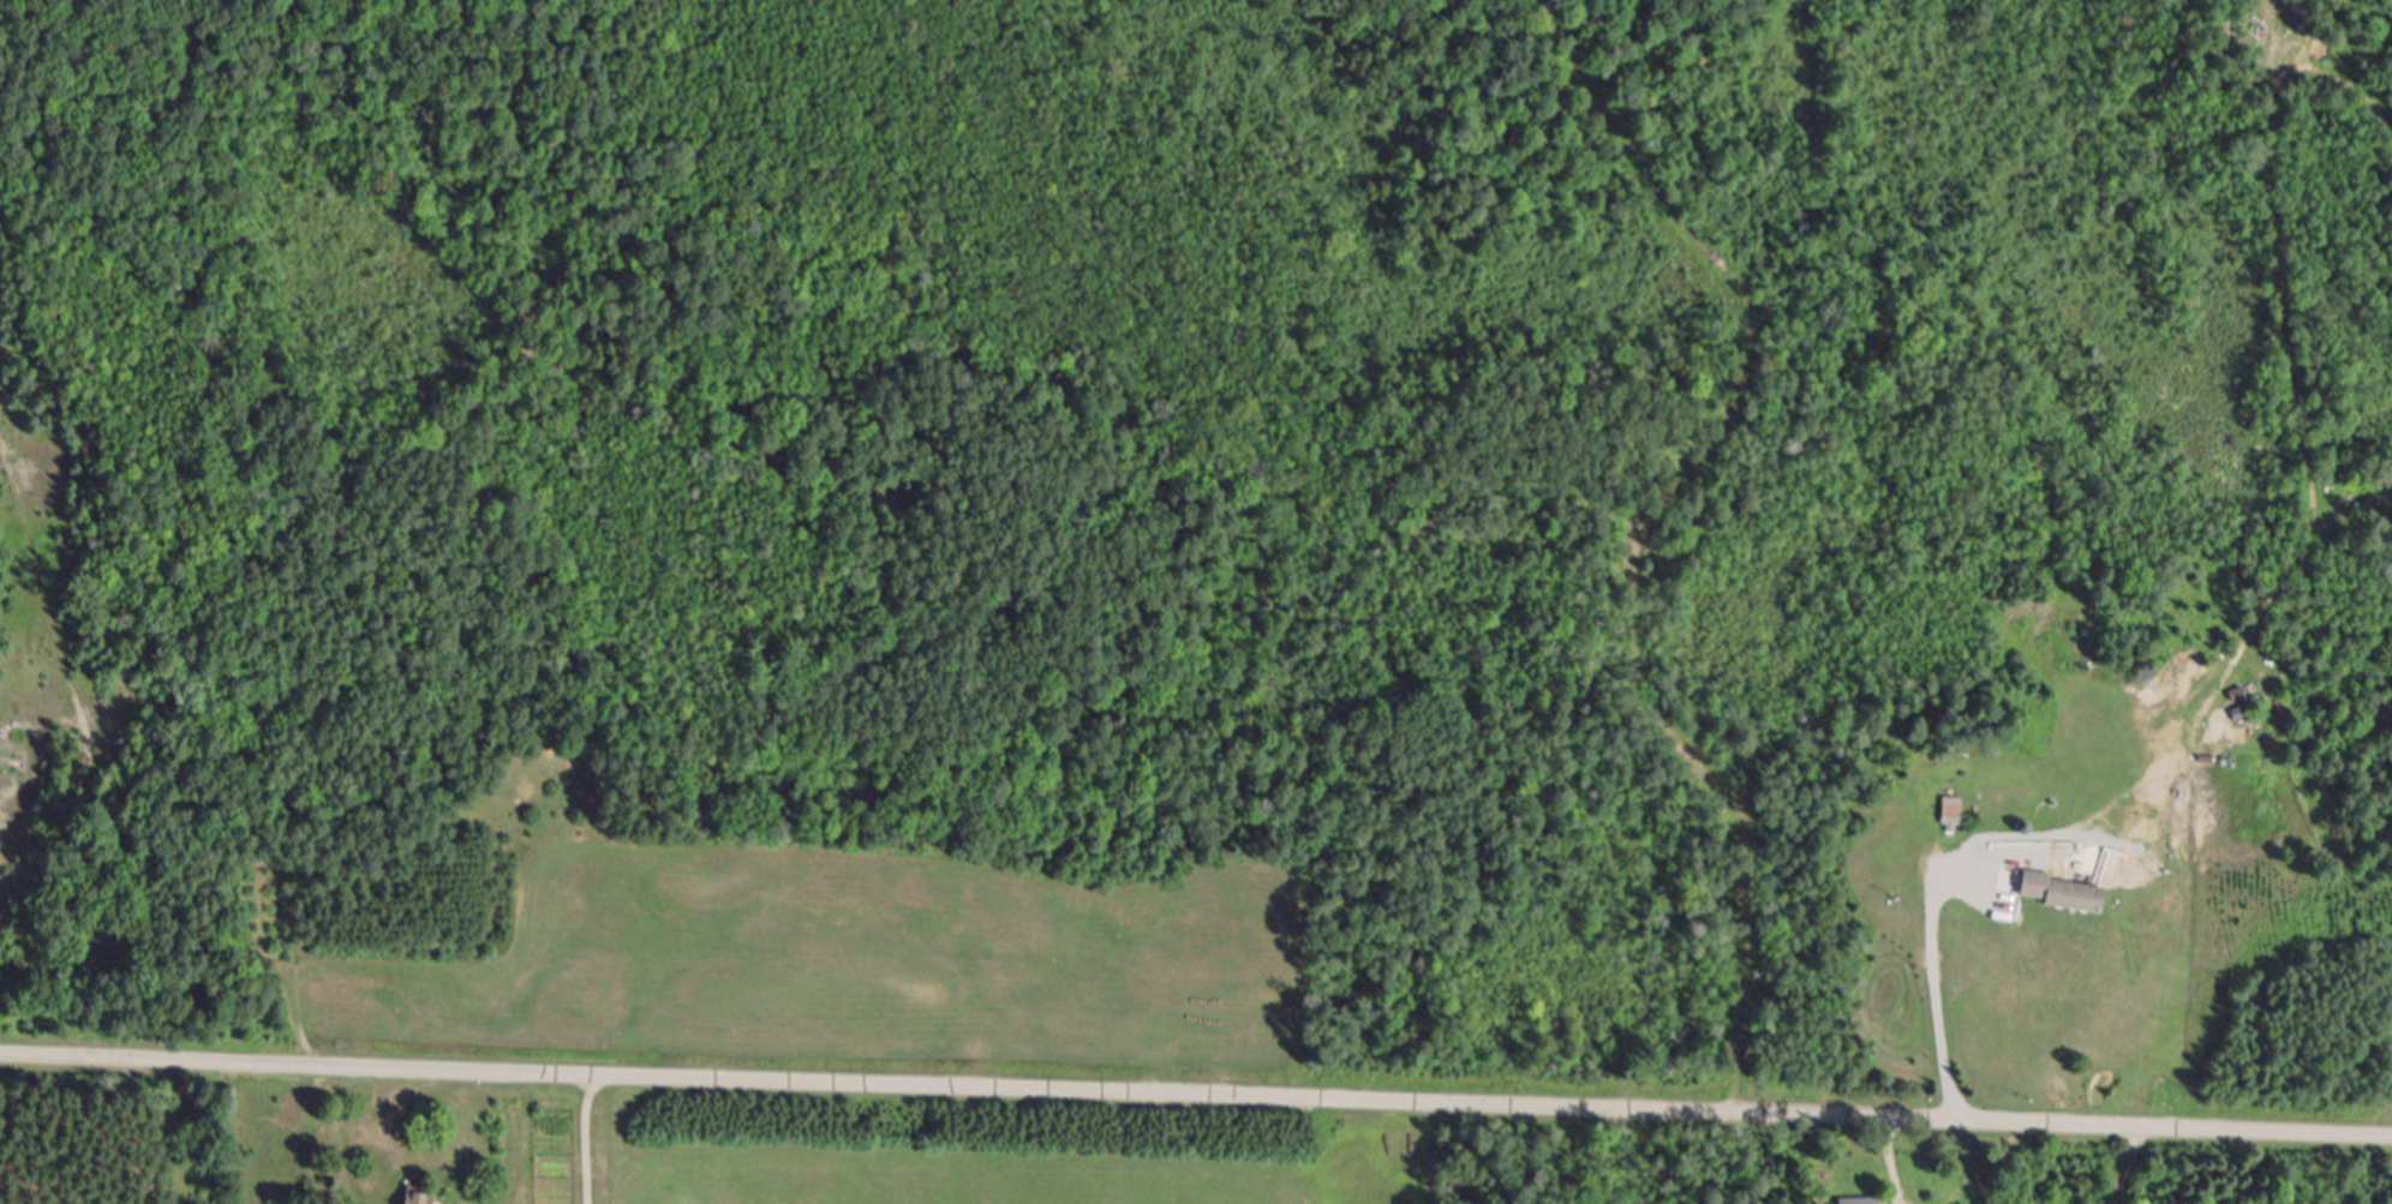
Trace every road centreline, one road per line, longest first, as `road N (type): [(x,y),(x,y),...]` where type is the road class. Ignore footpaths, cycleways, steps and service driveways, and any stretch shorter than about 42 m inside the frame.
road 1 (residential): [(2391,1139),(0,1052)]

